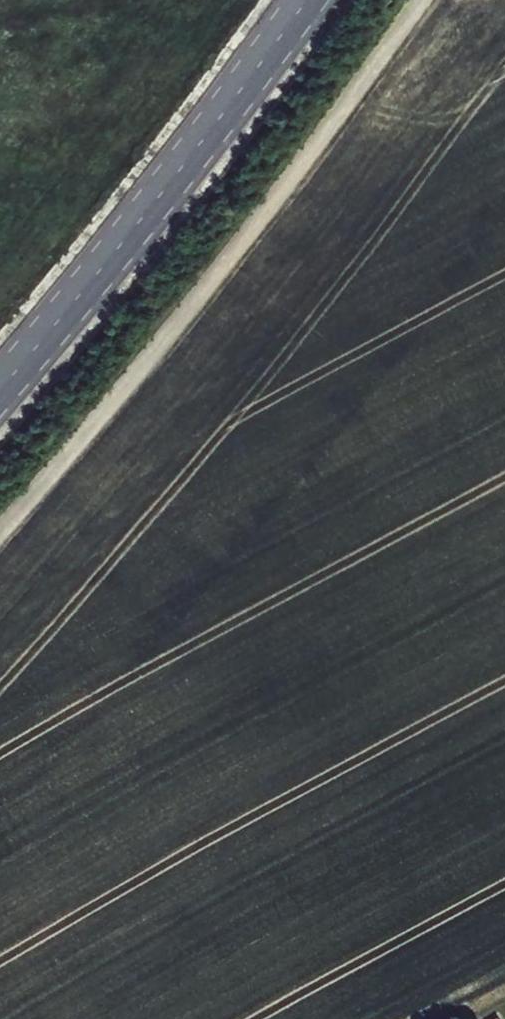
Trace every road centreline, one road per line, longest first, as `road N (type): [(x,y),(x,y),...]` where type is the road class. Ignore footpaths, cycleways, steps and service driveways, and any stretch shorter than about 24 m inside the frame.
road 1 (secondary): [(0,382),(305,0)]

